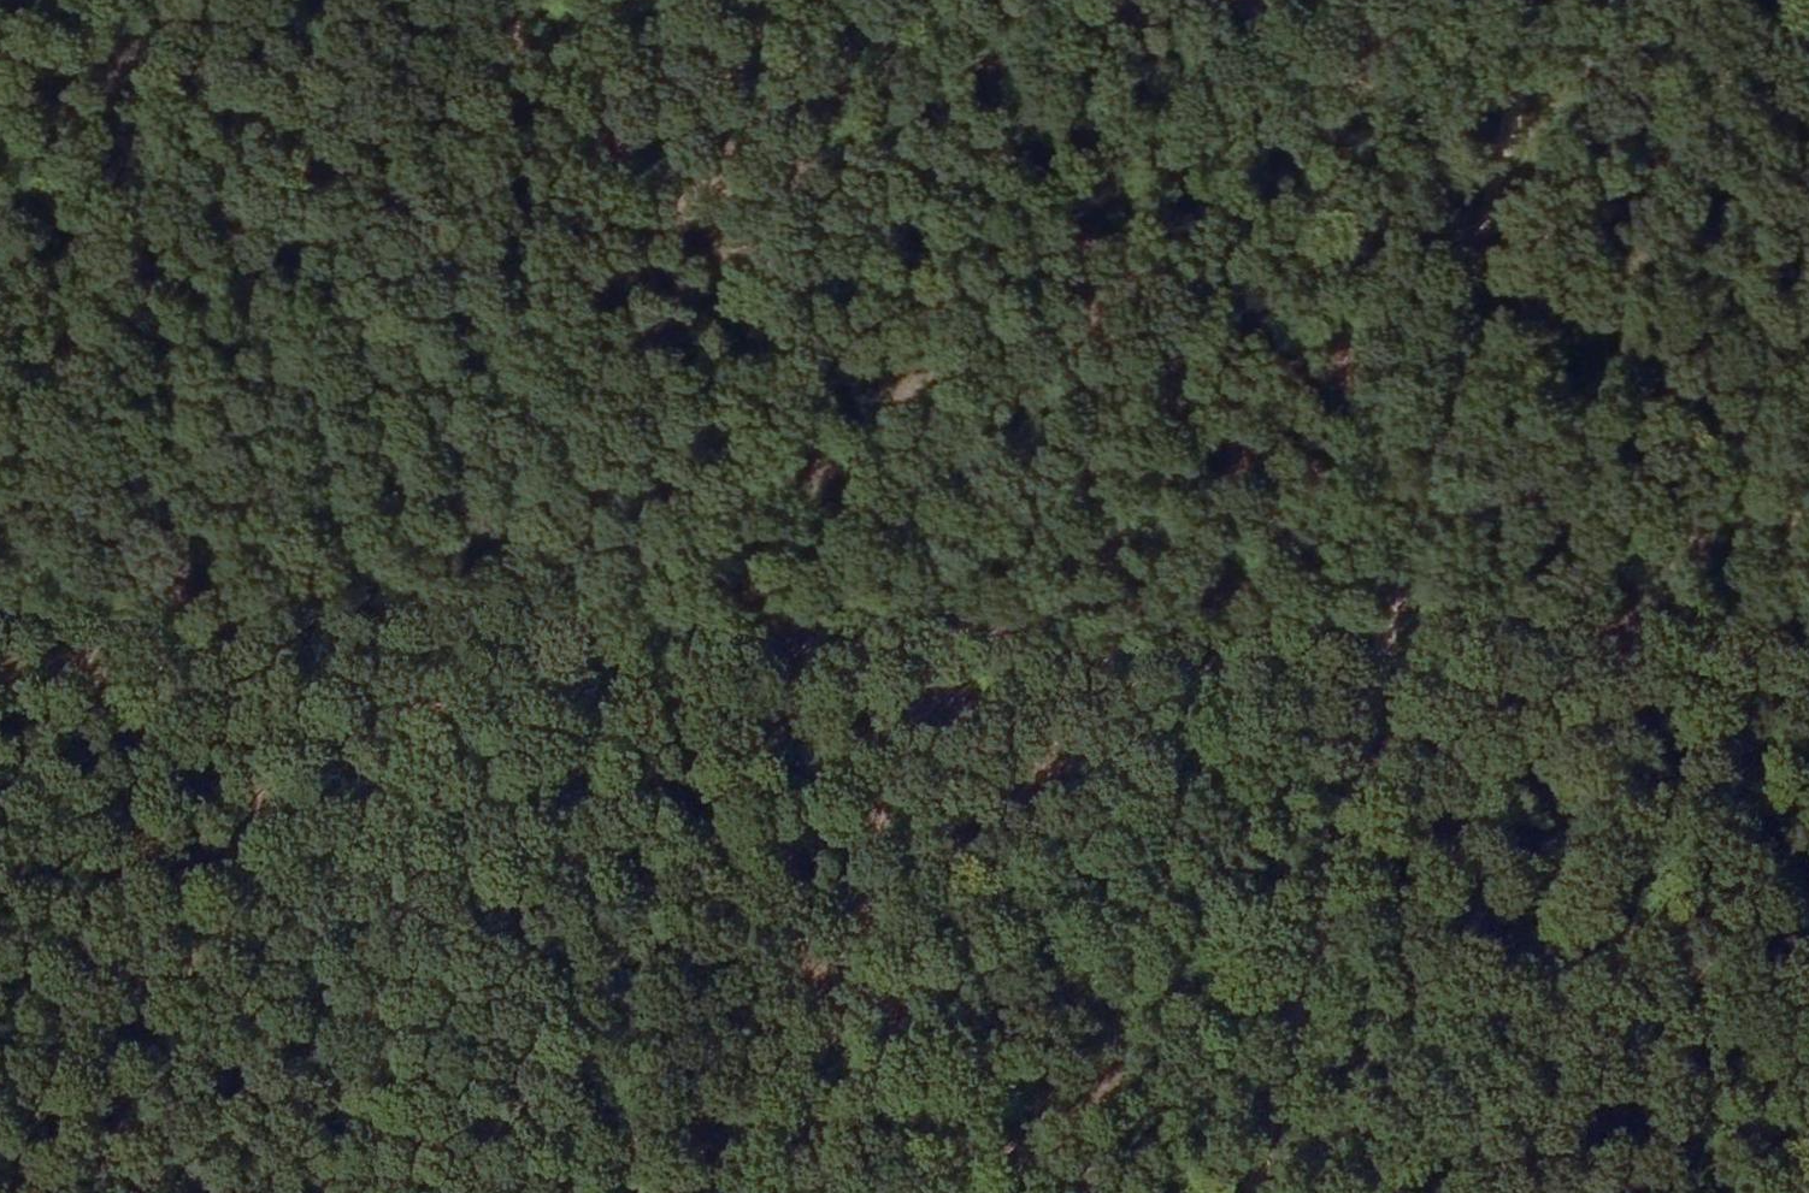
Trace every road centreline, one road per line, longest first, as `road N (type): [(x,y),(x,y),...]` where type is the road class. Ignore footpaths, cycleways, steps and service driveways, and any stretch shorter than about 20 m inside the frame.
road 1 (track): [(1258,1192),(1538,0)]

